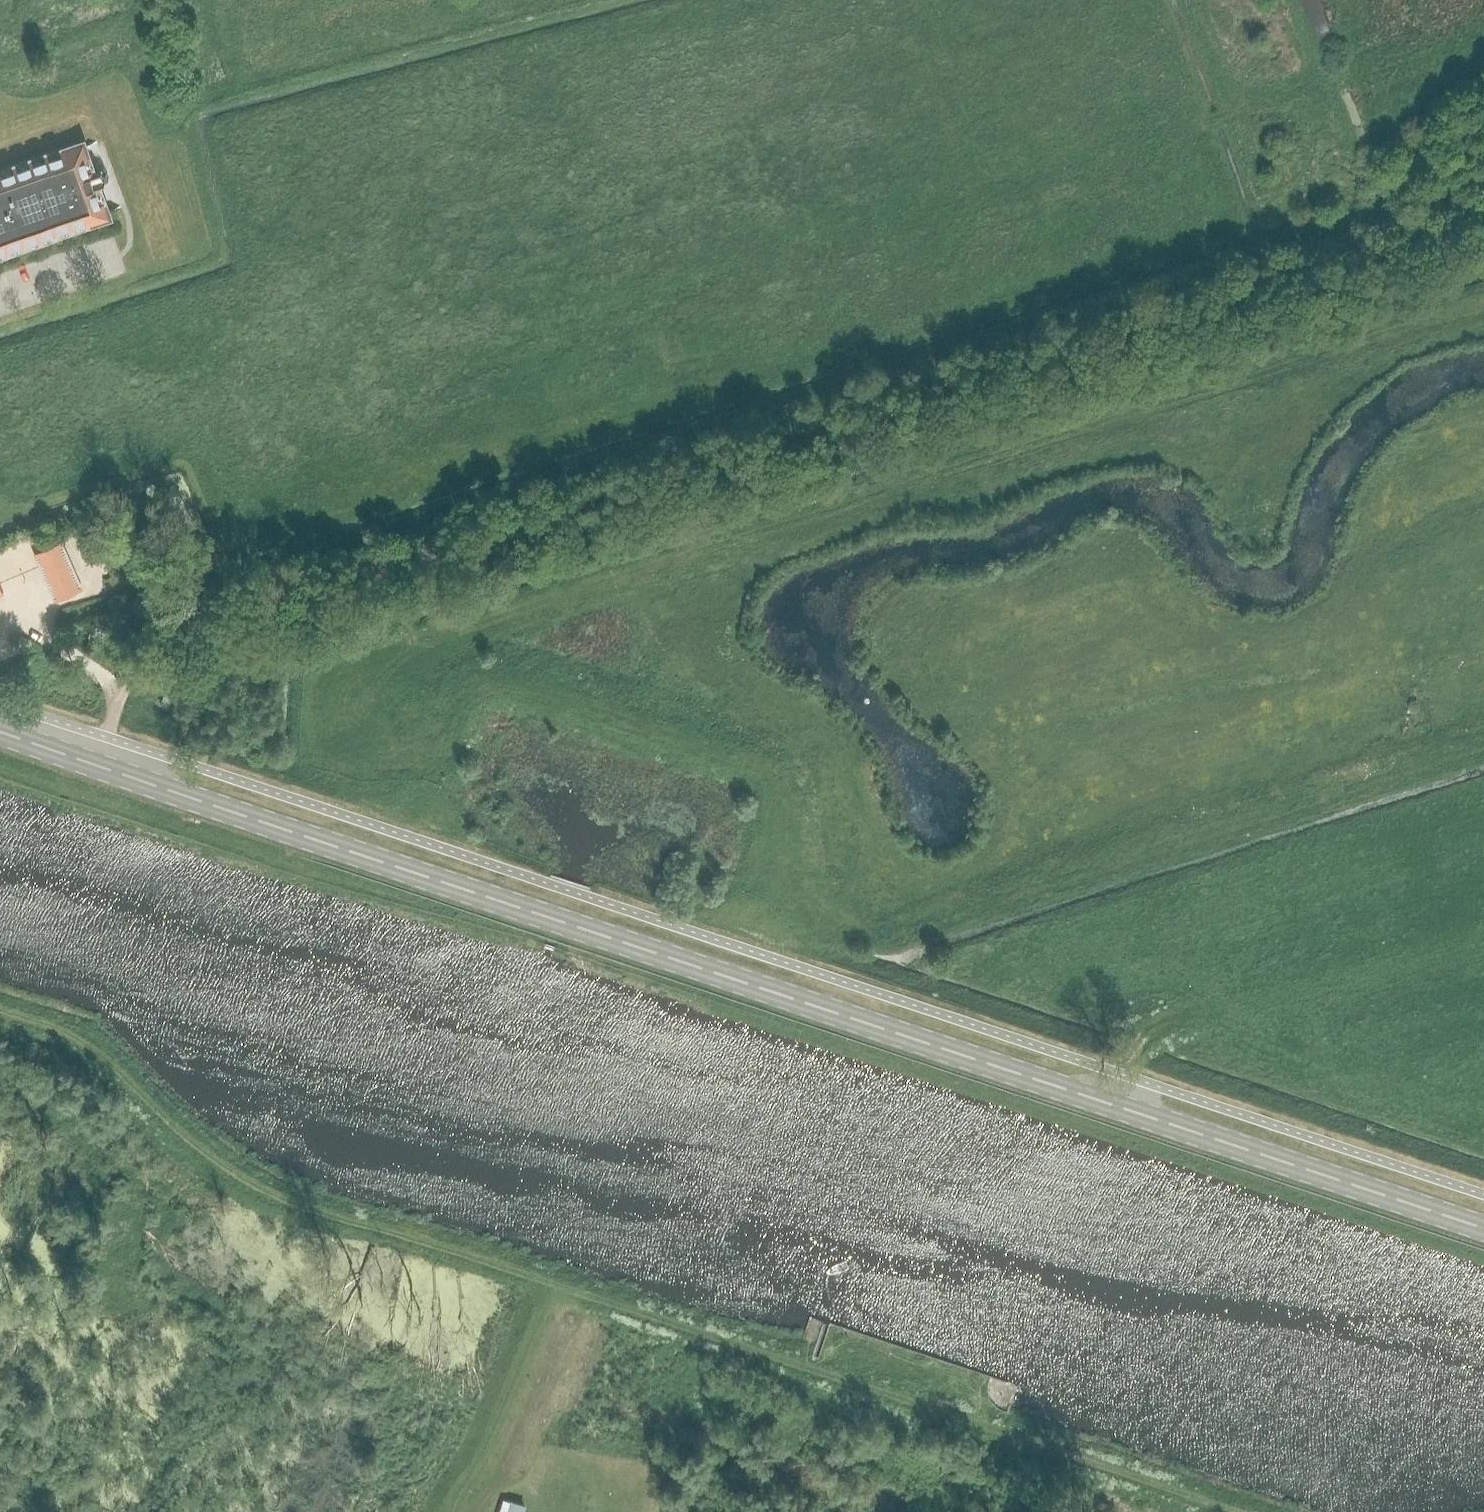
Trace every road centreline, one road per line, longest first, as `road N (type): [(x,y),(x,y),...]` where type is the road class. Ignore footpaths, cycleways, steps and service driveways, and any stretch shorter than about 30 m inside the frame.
road 1 (secondary): [(1483,1232),(0,731)]
road 2 (track): [(1483,219),(223,617),(176,639),(140,669),(106,738)]

